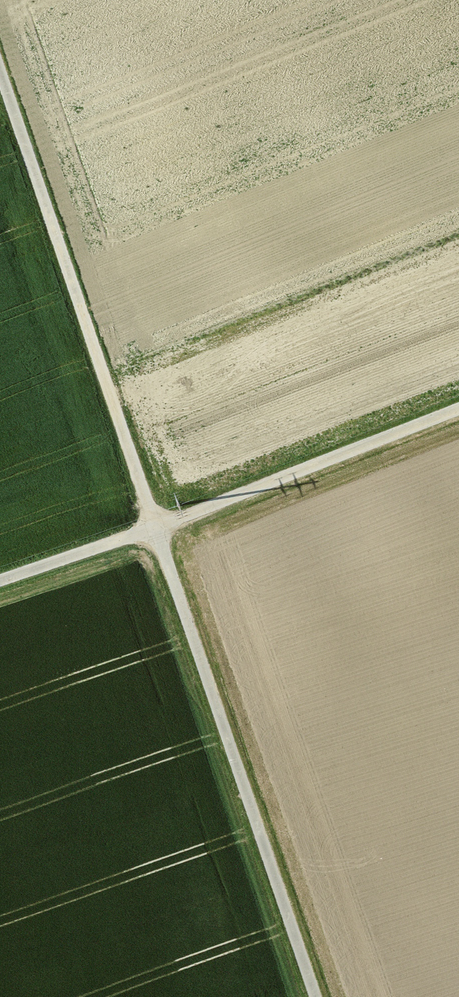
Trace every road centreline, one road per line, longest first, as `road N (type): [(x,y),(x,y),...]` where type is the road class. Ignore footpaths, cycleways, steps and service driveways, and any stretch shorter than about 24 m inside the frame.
road 1 (track): [(0,52),(317,996)]
road 2 (track): [(0,579),(458,409)]

